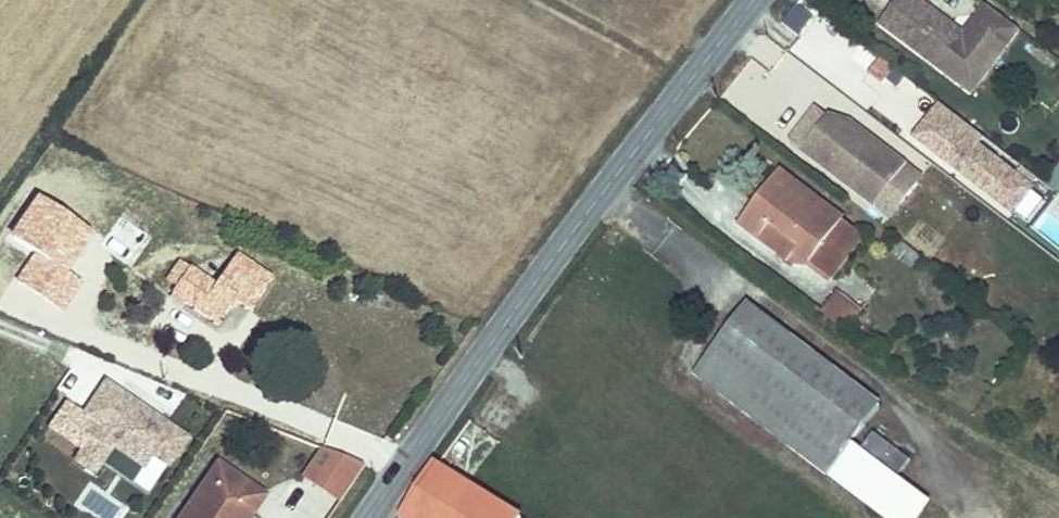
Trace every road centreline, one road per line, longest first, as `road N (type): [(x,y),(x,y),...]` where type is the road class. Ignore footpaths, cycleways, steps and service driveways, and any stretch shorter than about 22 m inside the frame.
road 1 (tertiary): [(752,0),(579,222),(368,517)]

